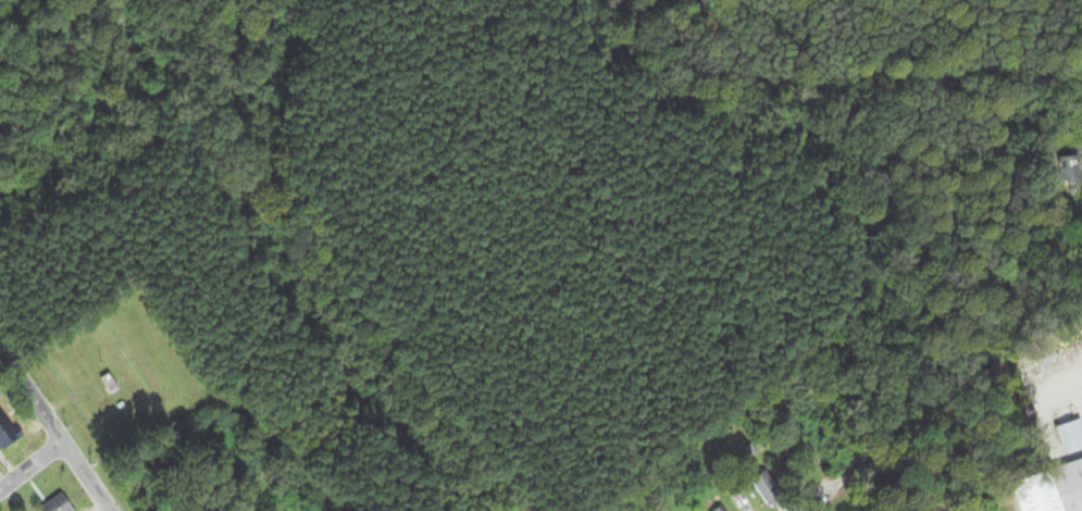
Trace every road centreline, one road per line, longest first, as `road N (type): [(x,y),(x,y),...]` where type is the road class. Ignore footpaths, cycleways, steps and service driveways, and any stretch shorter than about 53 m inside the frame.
road 1 (residential): [(107,510),(0,346)]

